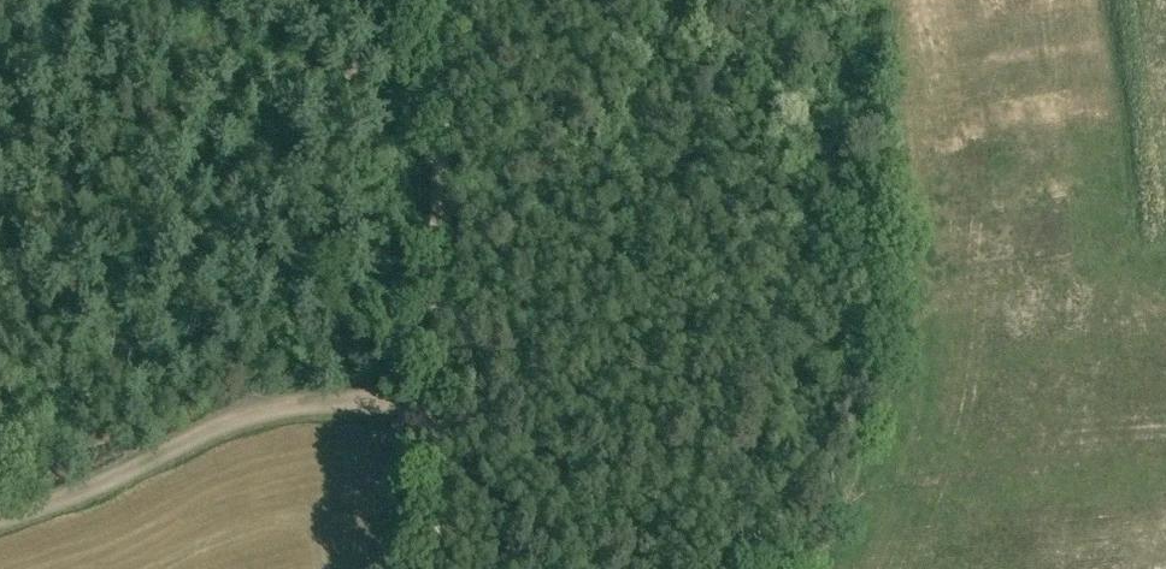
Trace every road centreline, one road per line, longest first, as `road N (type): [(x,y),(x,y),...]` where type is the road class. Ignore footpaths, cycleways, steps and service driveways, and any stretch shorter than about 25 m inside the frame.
road 1 (unclassified): [(442,0),(441,568)]

